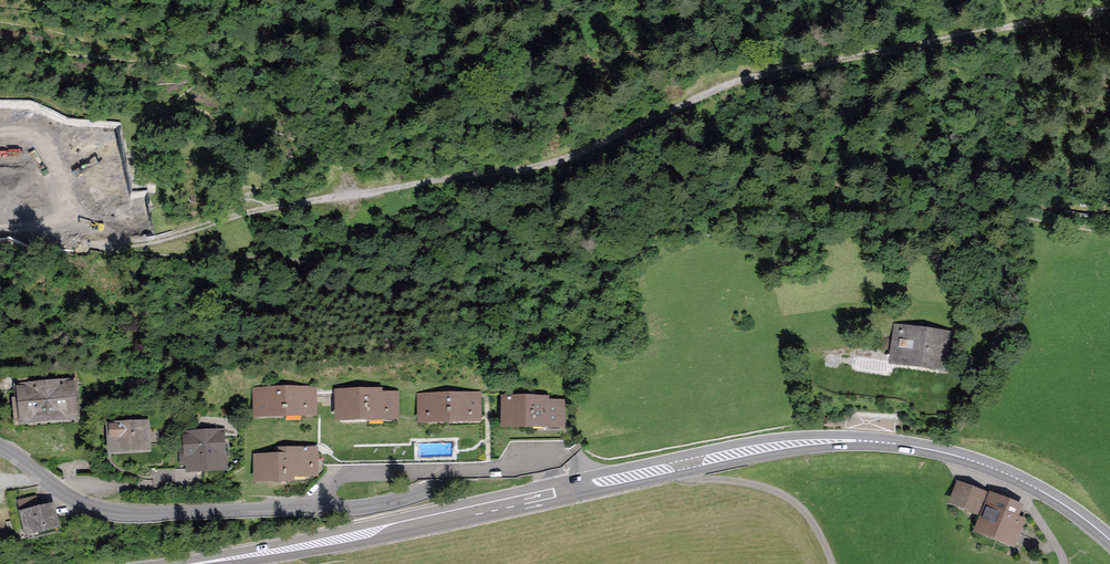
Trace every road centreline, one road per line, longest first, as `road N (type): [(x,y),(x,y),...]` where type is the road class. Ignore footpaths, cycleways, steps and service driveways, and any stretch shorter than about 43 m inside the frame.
road 1 (unclassified): [(269,205),(520,171),(743,80),(1109,13)]
road 2 (residential): [(0,445),(81,500),(138,513),(368,507),(516,447),(561,458),(572,489)]
road 3 (primary): [(1010,475),(932,450),(823,441),(572,489)]
road 4 (primary): [(572,489),(187,563)]
road 5 (residential): [(0,240),(123,246),(169,239),(269,205)]

